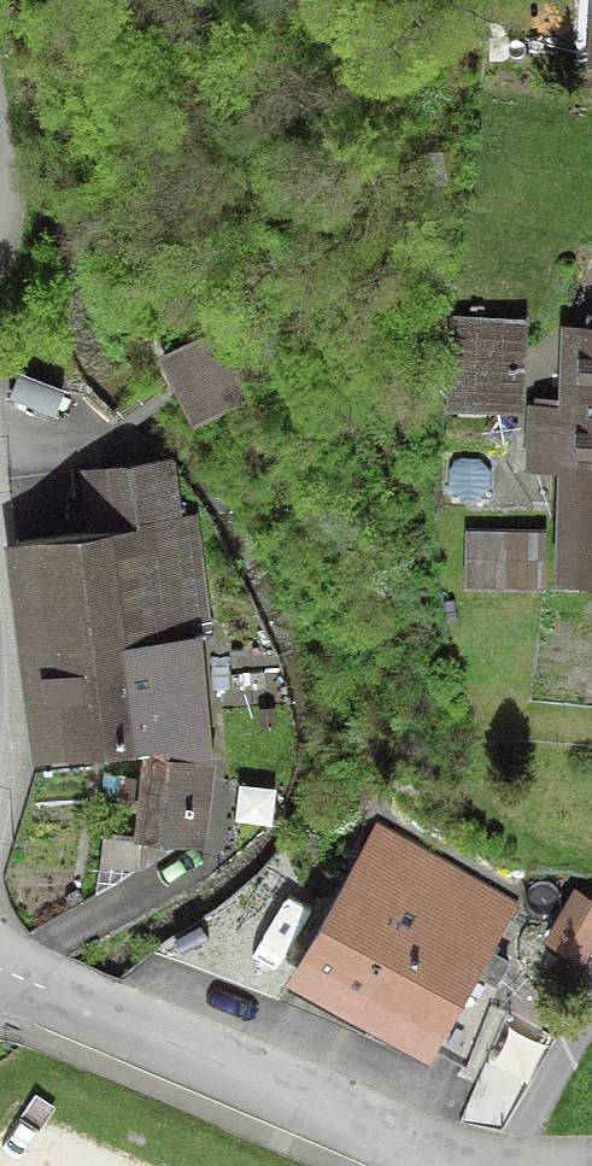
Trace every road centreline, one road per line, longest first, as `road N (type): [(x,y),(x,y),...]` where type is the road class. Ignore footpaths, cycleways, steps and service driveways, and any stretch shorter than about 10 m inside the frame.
road 1 (residential): [(0,985),(233,1087),(465,1162)]
road 2 (residential): [(591,1017),(510,1165)]

